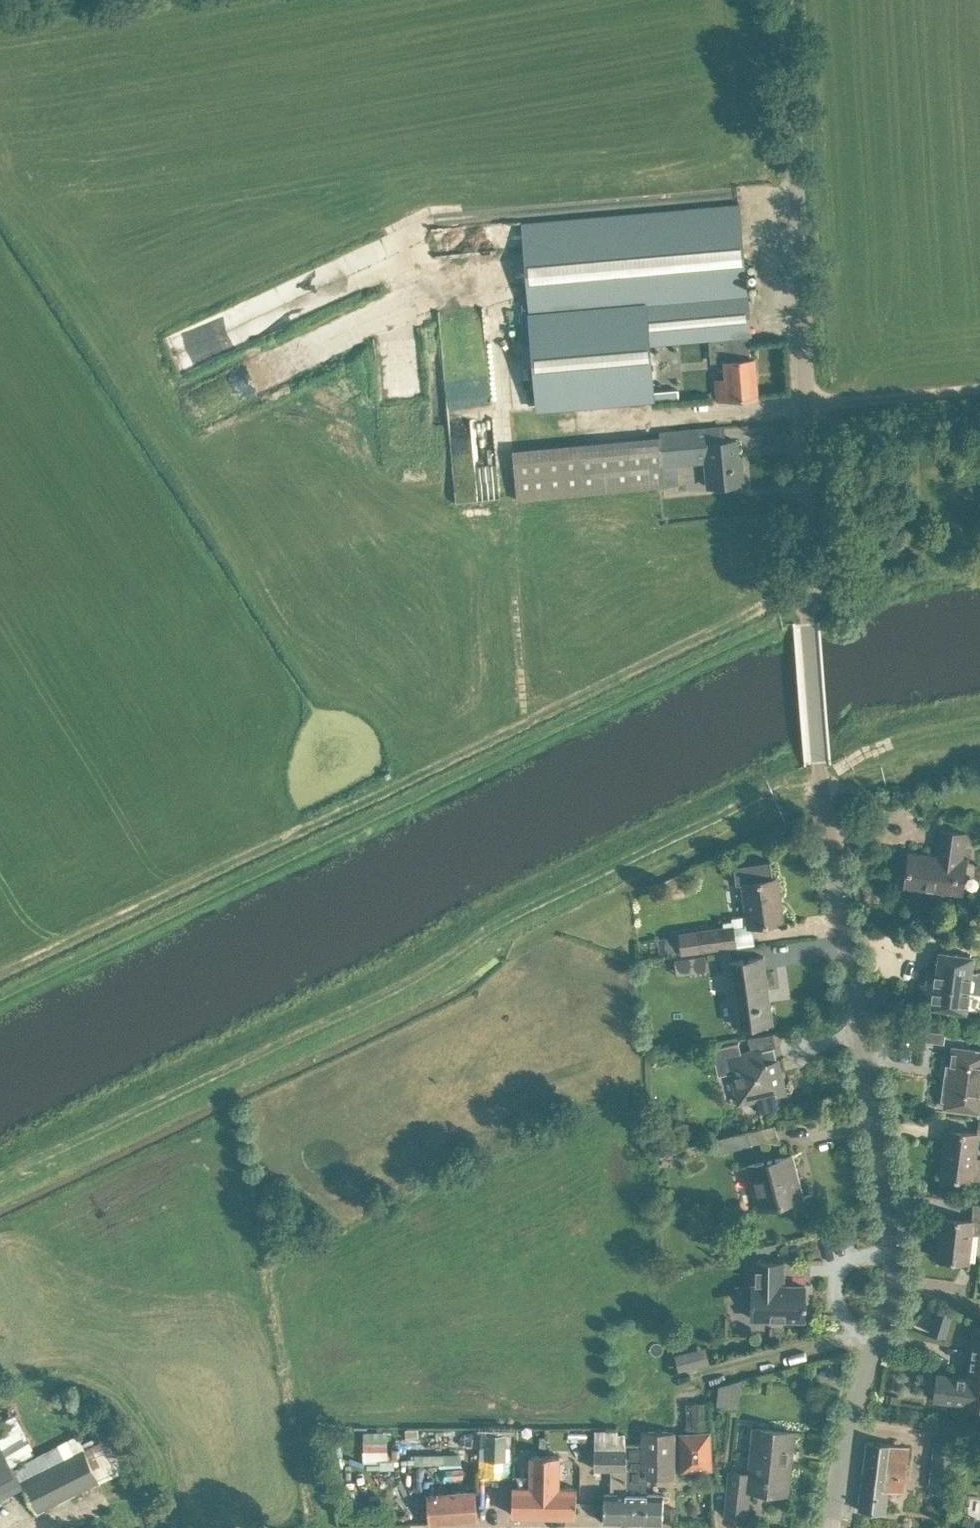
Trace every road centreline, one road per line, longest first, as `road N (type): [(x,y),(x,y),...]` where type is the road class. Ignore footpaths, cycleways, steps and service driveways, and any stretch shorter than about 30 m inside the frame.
road 1 (unclassified): [(830,1527),(857,1398),(894,1283),(895,1250),(818,761),(786,0)]
road 2 (track): [(807,587),(0,979)]
road 3 (track): [(805,403),(979,385)]

